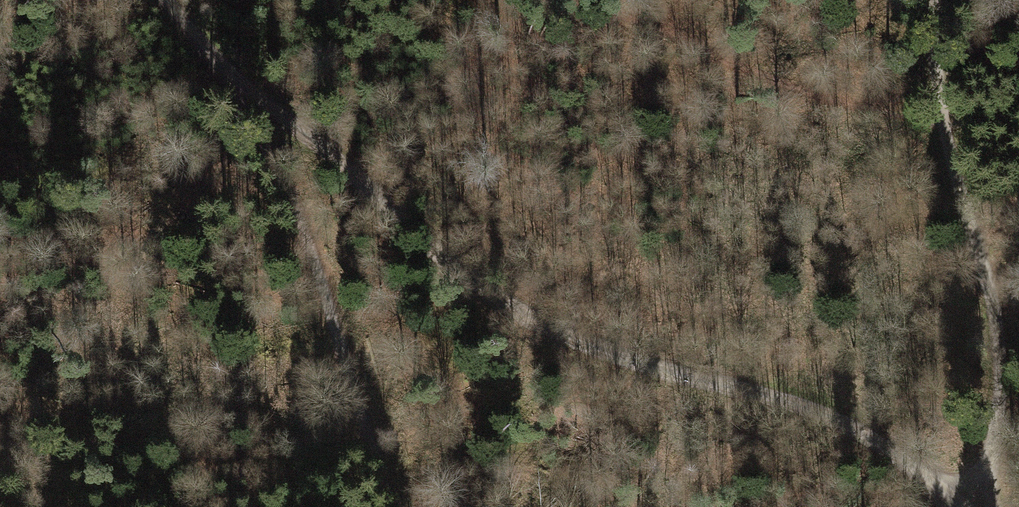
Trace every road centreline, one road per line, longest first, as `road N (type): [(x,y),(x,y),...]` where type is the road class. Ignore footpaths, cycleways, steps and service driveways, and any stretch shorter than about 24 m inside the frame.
road 1 (track): [(970,506),(898,455),(788,398),(667,372),(550,327),(479,278),(365,166),(324,137),(263,113)]
road 2 (track): [(974,506),(998,406),(996,325),(942,119),(933,0)]
road 3 (track): [(263,113),(387,506)]
road 4 (track): [(169,0),(263,113)]

